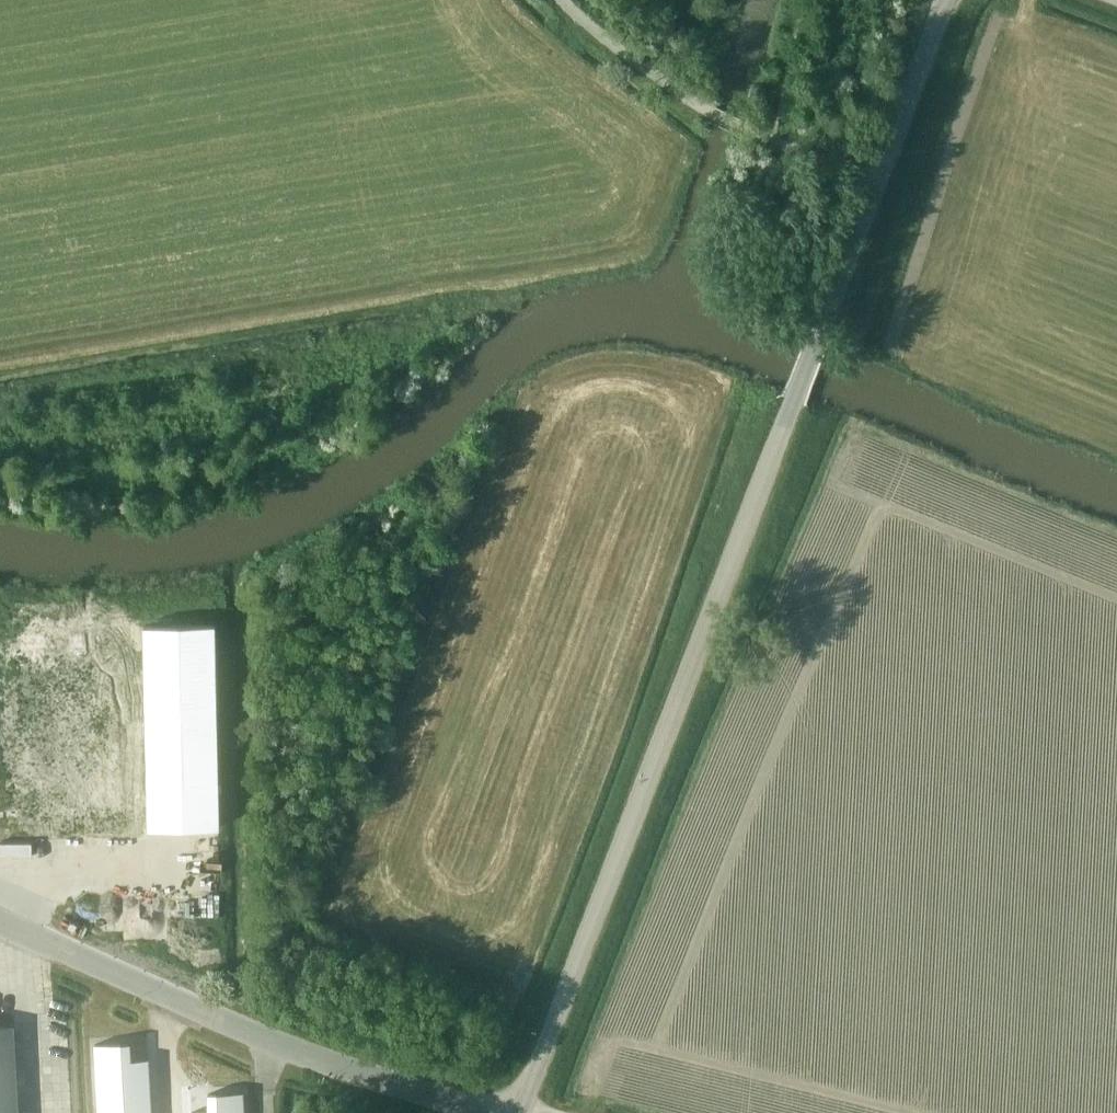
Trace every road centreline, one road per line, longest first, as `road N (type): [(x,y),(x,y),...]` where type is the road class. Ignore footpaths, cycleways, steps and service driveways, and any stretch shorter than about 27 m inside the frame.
road 1 (unclassified): [(516,1112),(944,0)]
road 2 (unclassified): [(481,1112),(287,1049),(0,921)]

